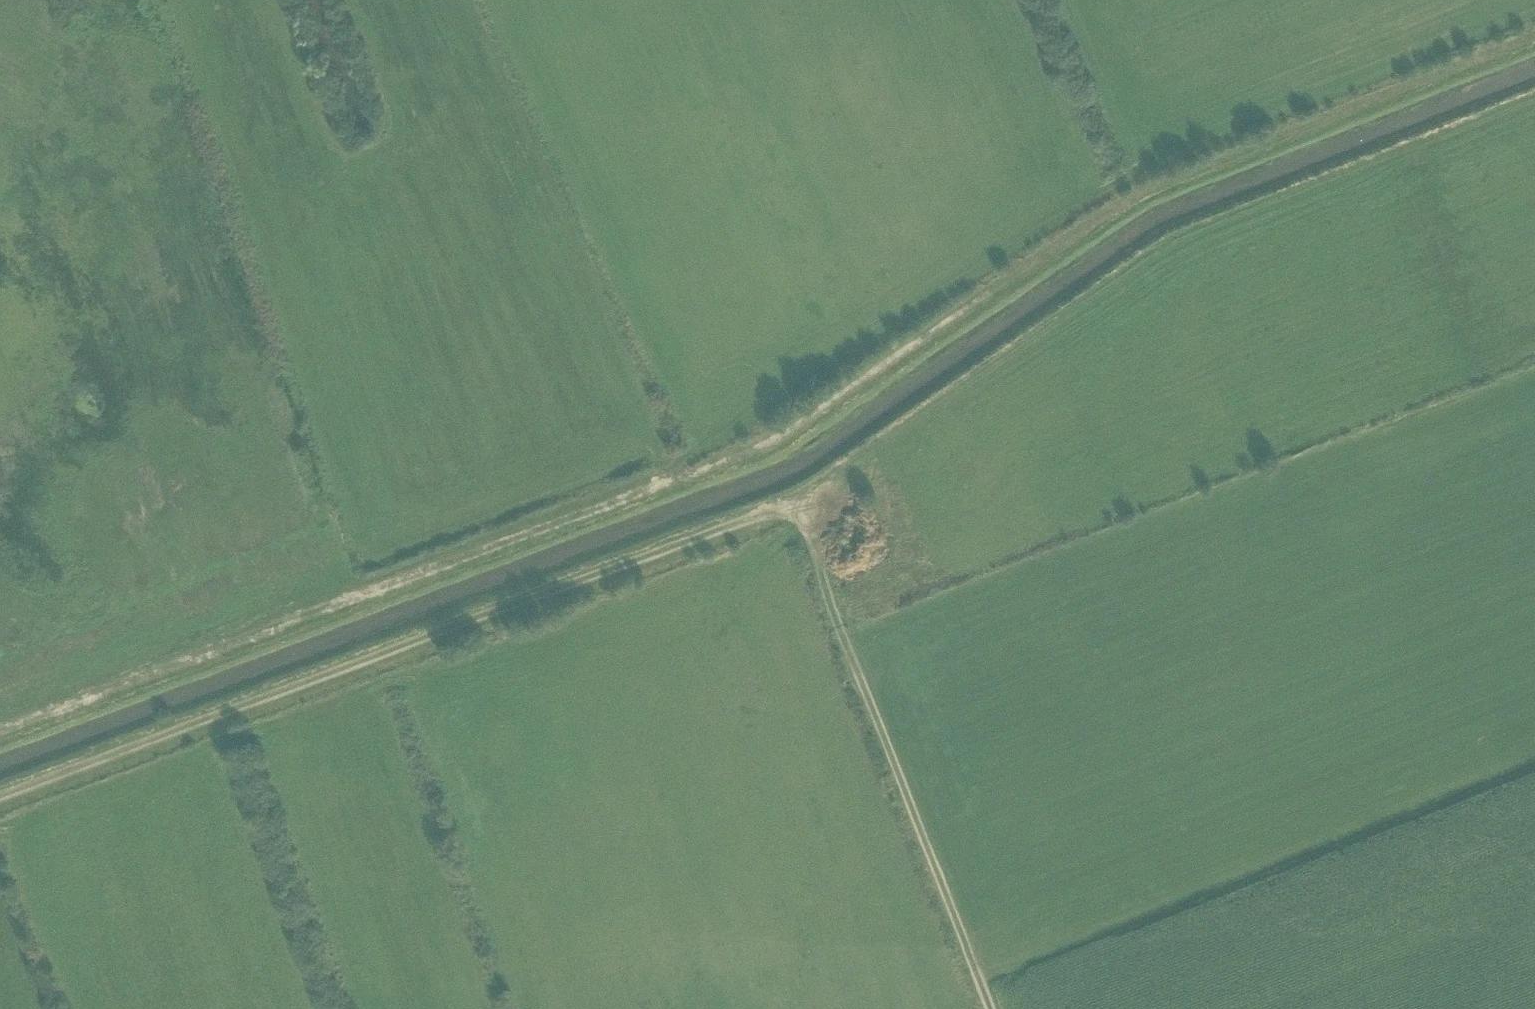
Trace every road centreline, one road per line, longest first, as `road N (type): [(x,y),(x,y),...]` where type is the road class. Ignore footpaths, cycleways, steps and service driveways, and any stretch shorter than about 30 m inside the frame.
road 1 (track): [(0,728),(763,437),(1136,200),(1059,0)]
road 2 (track): [(0,800),(796,507),(997,1008)]
road 3 (track): [(1136,200),(1178,175),(1534,34)]

